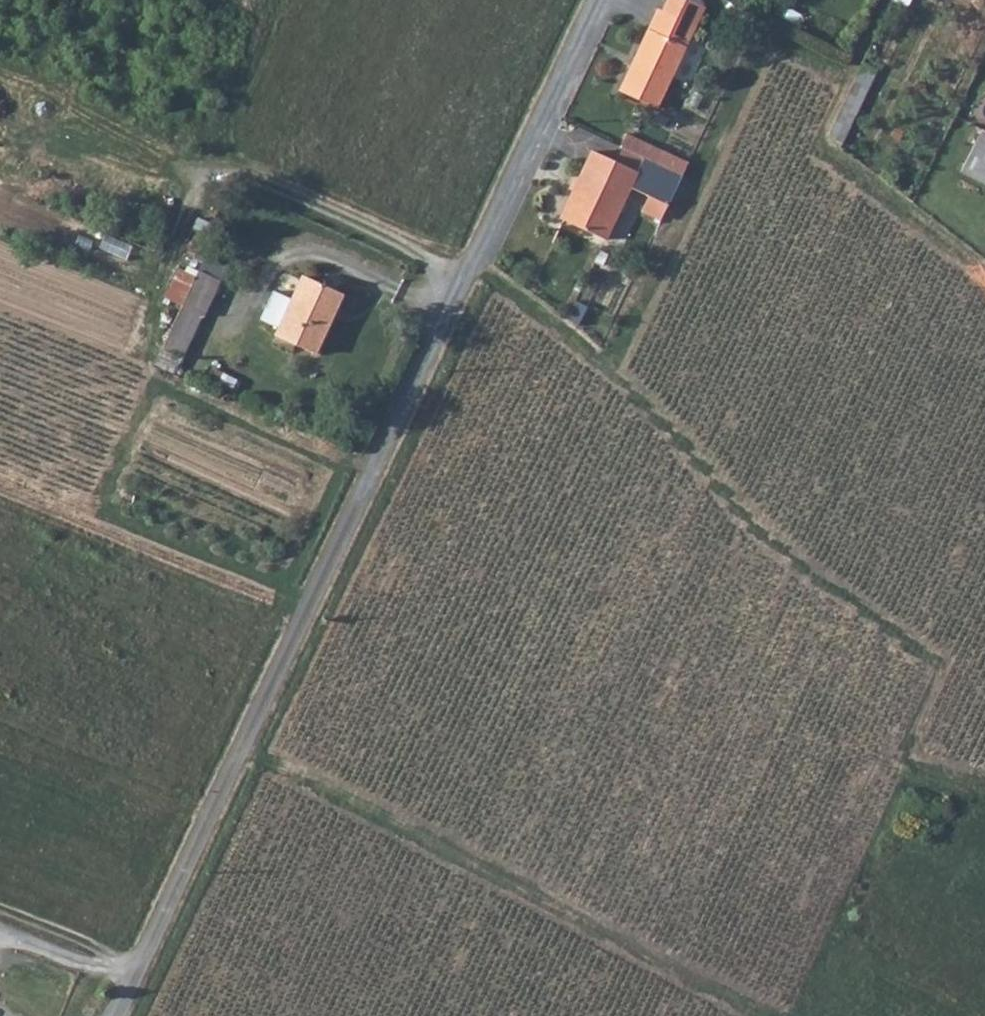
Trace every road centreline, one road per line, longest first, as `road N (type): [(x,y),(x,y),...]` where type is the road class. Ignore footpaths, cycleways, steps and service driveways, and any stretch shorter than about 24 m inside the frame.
road 1 (track): [(905,775),(906,745),(938,669),(774,553),(599,363),(470,280),(250,179),(185,166),(68,101),(0,75)]
road 2 (unclassified): [(601,0),(113,1015)]
road 3 (track): [(242,748),(764,1015)]
road 4 (track): [(761,40),(842,80),(811,150),(984,277)]
road 5 (track): [(788,1015),(905,775),(984,786)]
road 6 (track): [(158,288),(274,0)]
road 7 (track): [(209,815),(0,732)]

